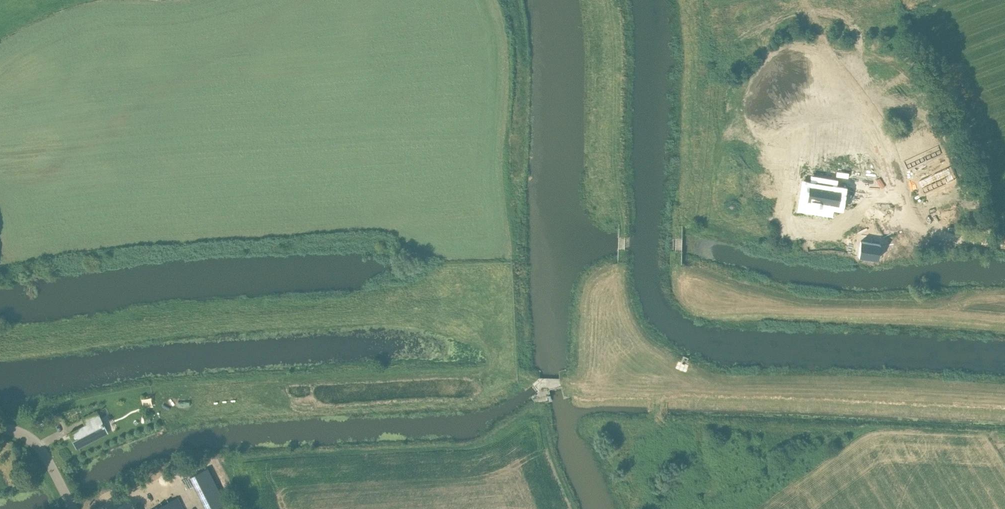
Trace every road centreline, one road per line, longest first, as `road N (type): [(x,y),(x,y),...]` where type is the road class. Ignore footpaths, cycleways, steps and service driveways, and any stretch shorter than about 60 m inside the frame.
road 1 (track): [(8,429),(22,413),(146,392),(497,368),(536,381),(1004,397)]
road 2 (track): [(1004,307),(733,297),(679,277),(672,255)]
road 3 (track): [(1004,241),(922,231),(898,198),(884,193)]

